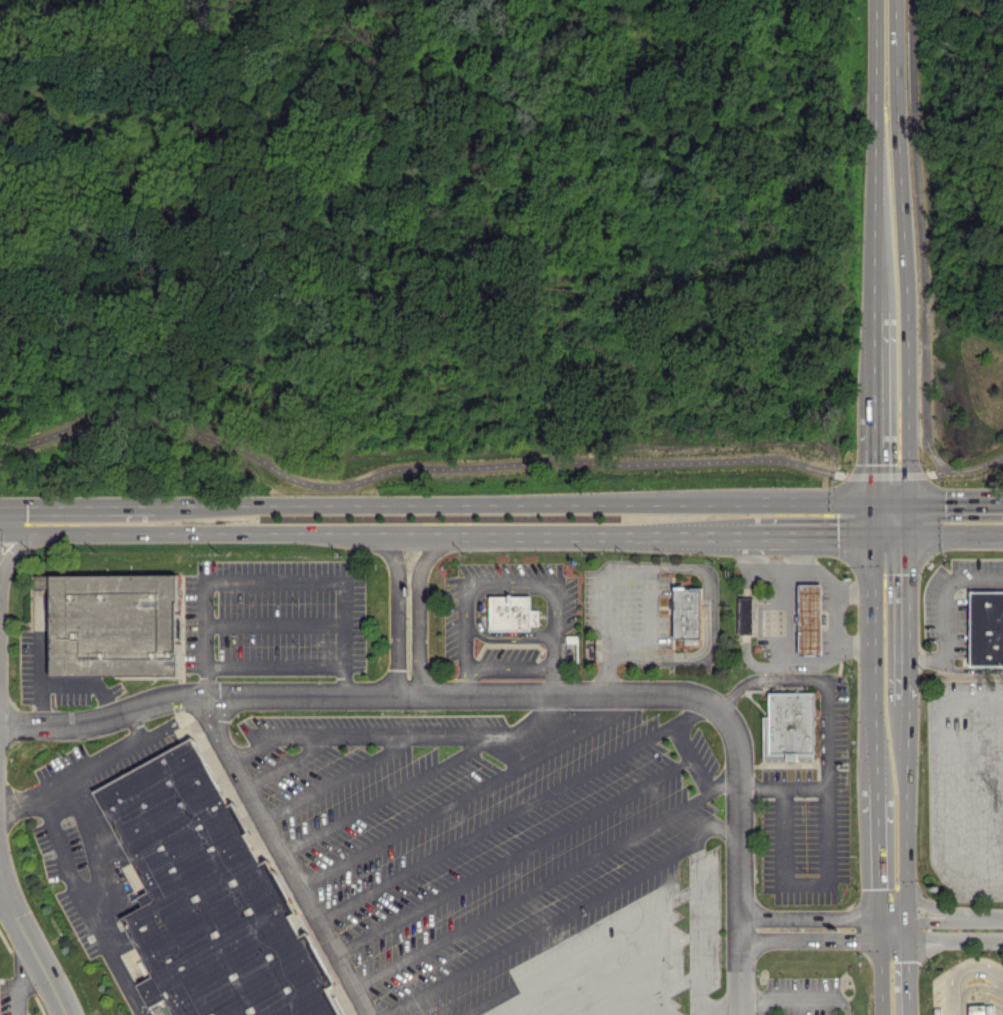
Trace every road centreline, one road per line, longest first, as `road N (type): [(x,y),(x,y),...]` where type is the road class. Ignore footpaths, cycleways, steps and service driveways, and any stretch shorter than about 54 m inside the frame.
road 1 (primary): [(889,498),(154,506)]
road 2 (primary): [(40,531),(460,531)]
road 3 (primary): [(889,310),(887,0)]
road 4 (primary): [(460,531),(636,531)]
road 5 (primary): [(890,693),(889,533)]
road 6 (primary): [(154,506),(0,506)]
road 7 (residential): [(0,879),(66,1014)]
road 8 (primary): [(749,531),(889,533)]
road 9 (primary): [(892,931),(891,794)]

